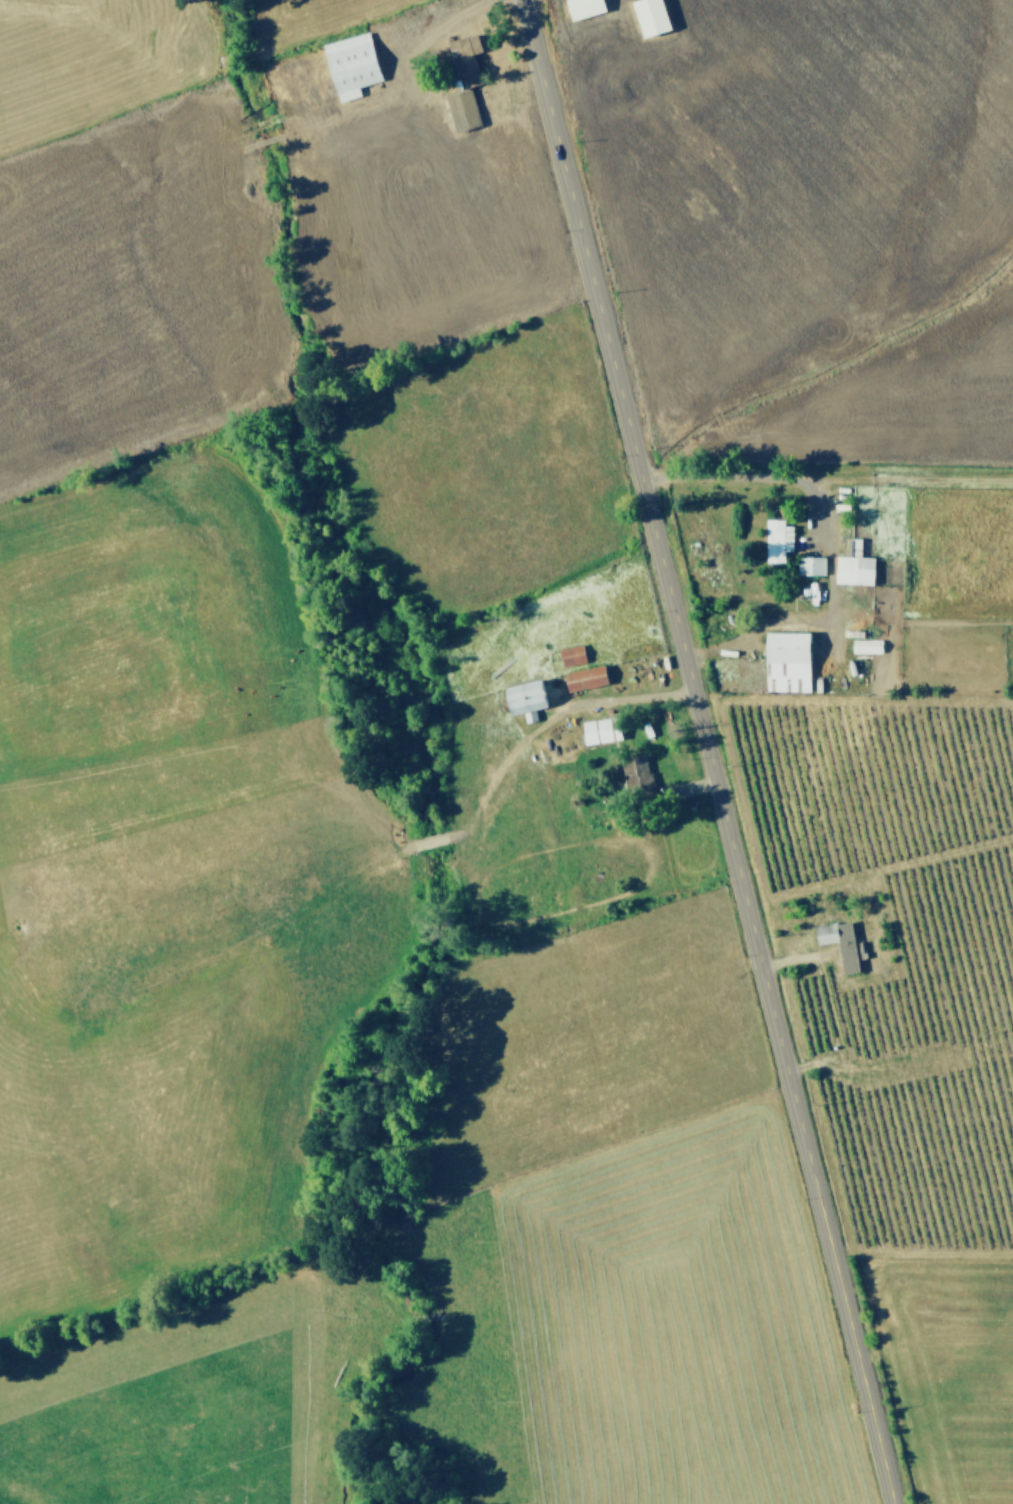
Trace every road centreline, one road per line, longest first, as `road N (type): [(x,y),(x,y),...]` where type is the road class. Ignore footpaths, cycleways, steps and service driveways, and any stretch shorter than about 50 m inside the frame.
road 1 (tertiary): [(892,1503),(521,0)]

